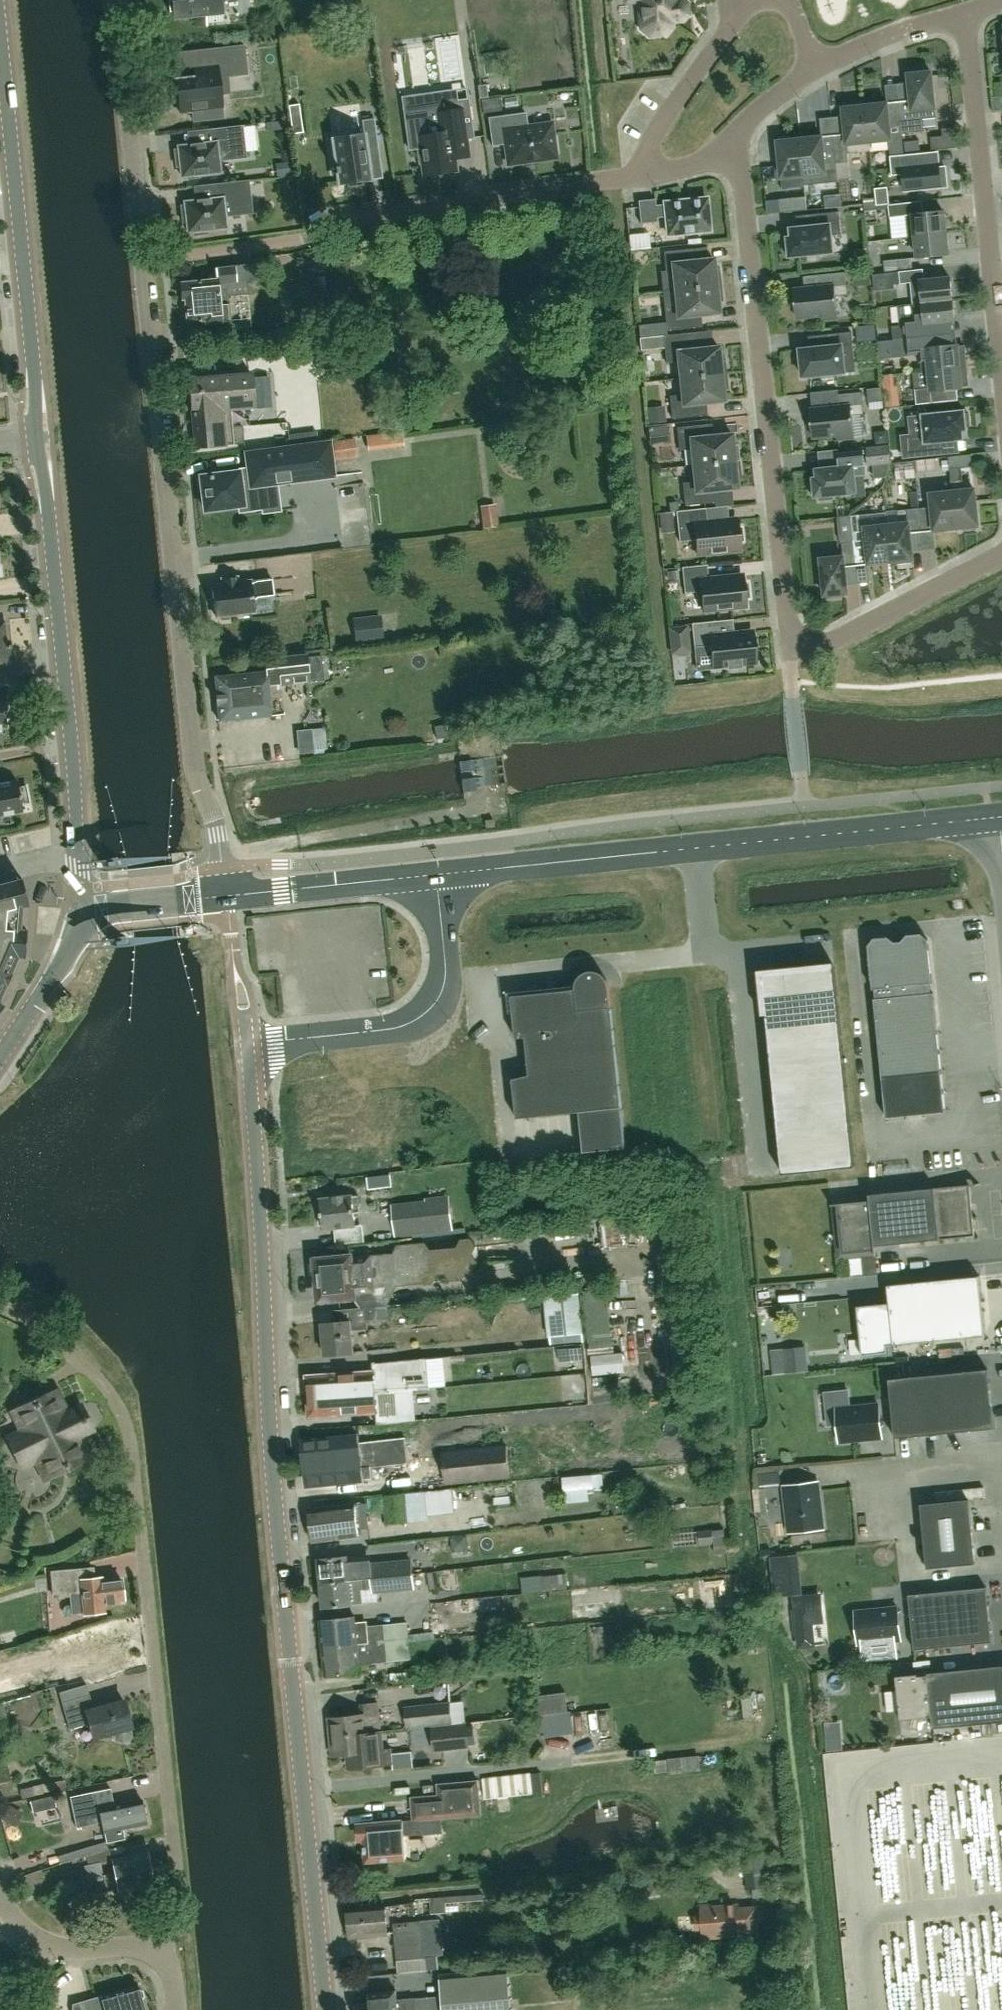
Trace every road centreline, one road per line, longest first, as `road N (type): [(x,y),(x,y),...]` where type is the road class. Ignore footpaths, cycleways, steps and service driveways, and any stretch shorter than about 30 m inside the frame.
road 1 (secondary): [(326,2009),(271,1467),(249,1042),(394,1028),(429,1010),(445,972),(435,875)]
road 2 (residential): [(230,897),(187,714),(116,0)]
road 3 (residential): [(737,134),(793,649),(1001,558)]
road 4 (residential): [(0,1309),(39,1327),(103,1383),(132,1444),(179,1889),(171,1923),(150,1953)]
road 5 (secondary): [(1001,819),(435,875)]
road 6 (tertiary): [(88,915),(36,438)]
road 7 (tertiary): [(36,438),(0,30)]
road 8 (residential): [(966,16),(1001,357)]
road 9 (residential): [(643,172),(329,219)]
road 10 (tertiary): [(435,875),(230,897)]
road 11 (residential): [(643,172),(657,128),(747,12)]
road 12 (residential): [(150,1953),(53,1946),(20,1930),(0,1894)]
road 13 (tertiary): [(0,1059),(88,915)]
road 14 (residential): [(966,16),(823,62)]

